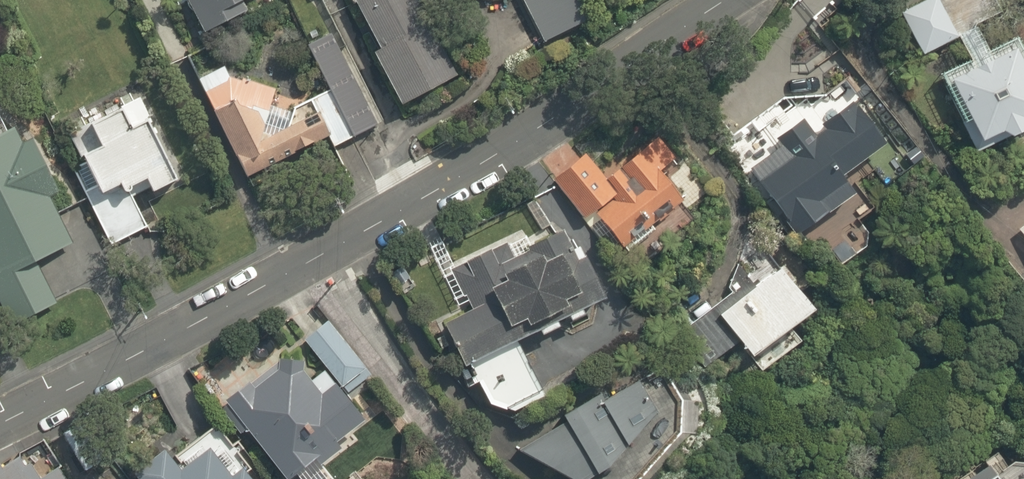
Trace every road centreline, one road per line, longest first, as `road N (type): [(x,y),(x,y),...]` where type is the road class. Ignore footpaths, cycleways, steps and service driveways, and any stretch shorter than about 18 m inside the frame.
road 1 (residential): [(0,429),(428,204),(749,0)]

